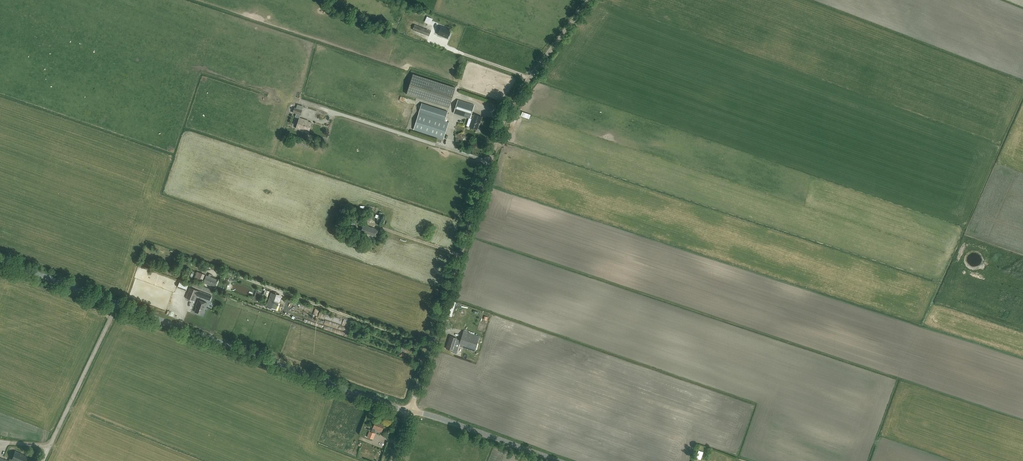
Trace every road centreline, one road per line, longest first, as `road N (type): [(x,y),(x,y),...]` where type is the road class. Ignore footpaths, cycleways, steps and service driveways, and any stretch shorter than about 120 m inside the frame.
road 1 (tertiary): [(410,411),(118,304)]
road 2 (unclassified): [(410,411),(490,162)]
road 3 (track): [(431,346),(219,271)]
road 4 (unclassified): [(490,162),(512,104),(589,0)]
road 5 (unclassified): [(42,460),(118,304)]
road 6 (unclassified): [(490,162),(335,112)]
road 7 (tertiary): [(557,460),(410,411)]
road 8 (tertiary): [(118,304),(0,261)]

